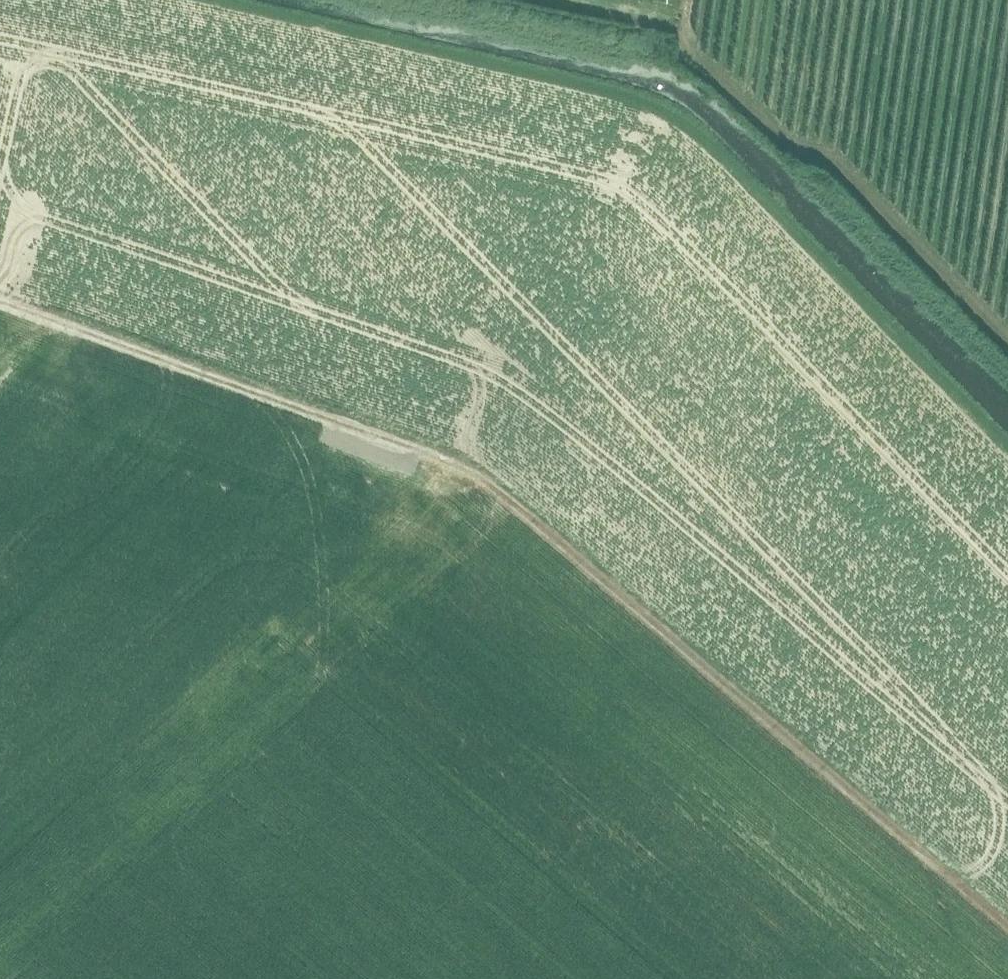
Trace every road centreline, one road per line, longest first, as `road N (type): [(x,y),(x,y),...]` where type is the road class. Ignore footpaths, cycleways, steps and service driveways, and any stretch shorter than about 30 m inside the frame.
road 1 (track): [(0,303),(432,456),(502,500),(1007,927)]

